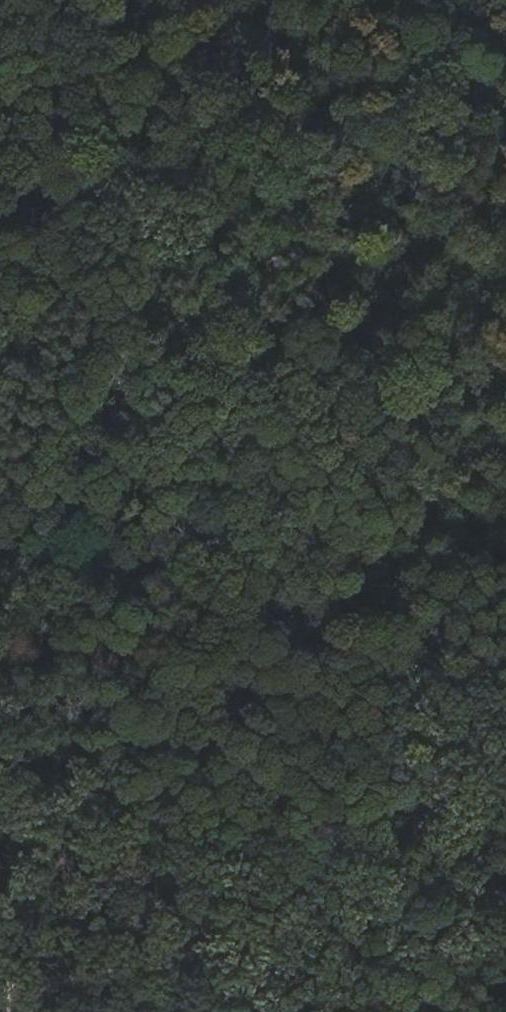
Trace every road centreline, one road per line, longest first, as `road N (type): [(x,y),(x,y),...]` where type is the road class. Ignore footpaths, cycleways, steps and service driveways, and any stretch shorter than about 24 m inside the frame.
road 1 (track): [(0,506),(117,414),(193,375),(276,300),(294,266),(295,229),(271,190),(194,149),(168,110),(177,64),(298,0)]
road 2 (track): [(0,683),(207,935)]
road 3 (track): [(207,935),(0,1005)]

